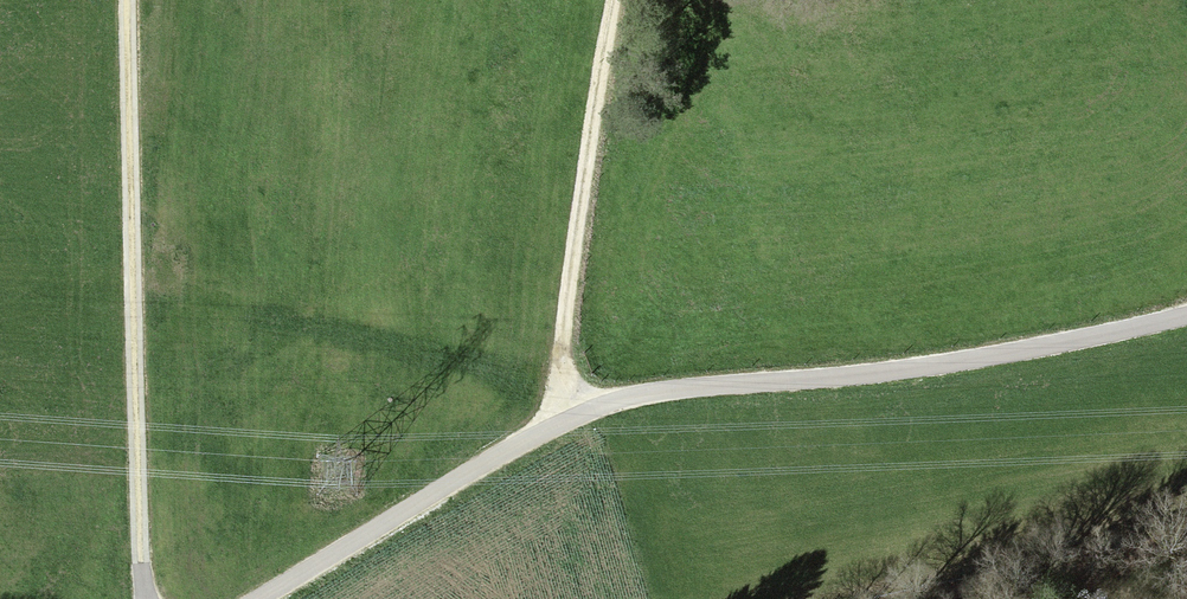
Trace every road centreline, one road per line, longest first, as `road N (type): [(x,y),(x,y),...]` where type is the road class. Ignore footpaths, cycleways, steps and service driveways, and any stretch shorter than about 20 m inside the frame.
road 1 (track): [(1186,314),(962,361),(687,387),(605,404),(498,455),(254,598)]
road 2 (track): [(145,598),(128,0)]
road 3 (track): [(615,0),(559,424)]

